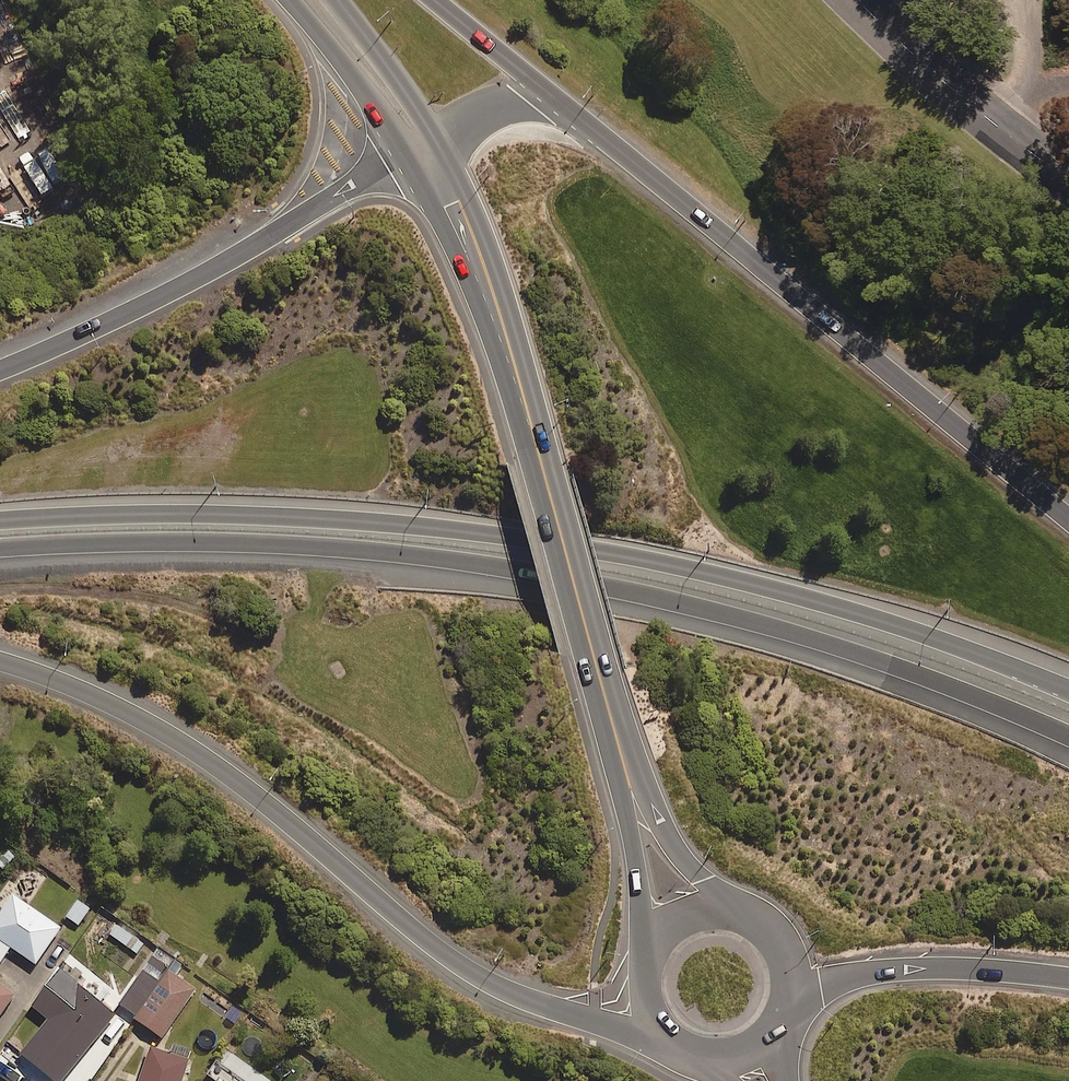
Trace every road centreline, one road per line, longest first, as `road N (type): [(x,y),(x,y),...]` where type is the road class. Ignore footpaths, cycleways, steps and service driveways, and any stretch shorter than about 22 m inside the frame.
road 1 (motorway): [(1068,736),(851,650),(608,583),(300,545),(0,549)]
road 2 (motorway): [(0,524),(281,516),(517,538),(823,605),(1068,690)]
road 3 (motorway): [(669,1037),(557,1010),(452,961),(212,762),(121,709),(0,662)]
road 4 (motorway): [(539,86),(1068,518)]
road 5 (motorway): [(0,372),(130,315),(311,212)]
road 6 (primary): [(631,791),(543,471)]
road 7 (primary): [(453,199),(493,297),(543,471)]
road 8 (motorway): [(1068,977),(909,969),(787,998)]
road 9 (residential): [(859,0),(989,120),(1068,179)]
road 10 (motorway): [(311,212),(333,163),(339,108),(334,75),(307,16)]
road 11 (primary): [(646,970),(631,791)]
road 12 (primary): [(412,156),(307,16)]
road 13 (primary): [(338,0),(440,140)]
road 14 (primary): [(631,791),(690,867),(745,916)]
road 15 (motorway): [(435,0),(539,86)]
road 16 (primary): [(646,970),(665,932),(682,919),(703,912),(745,916)]

